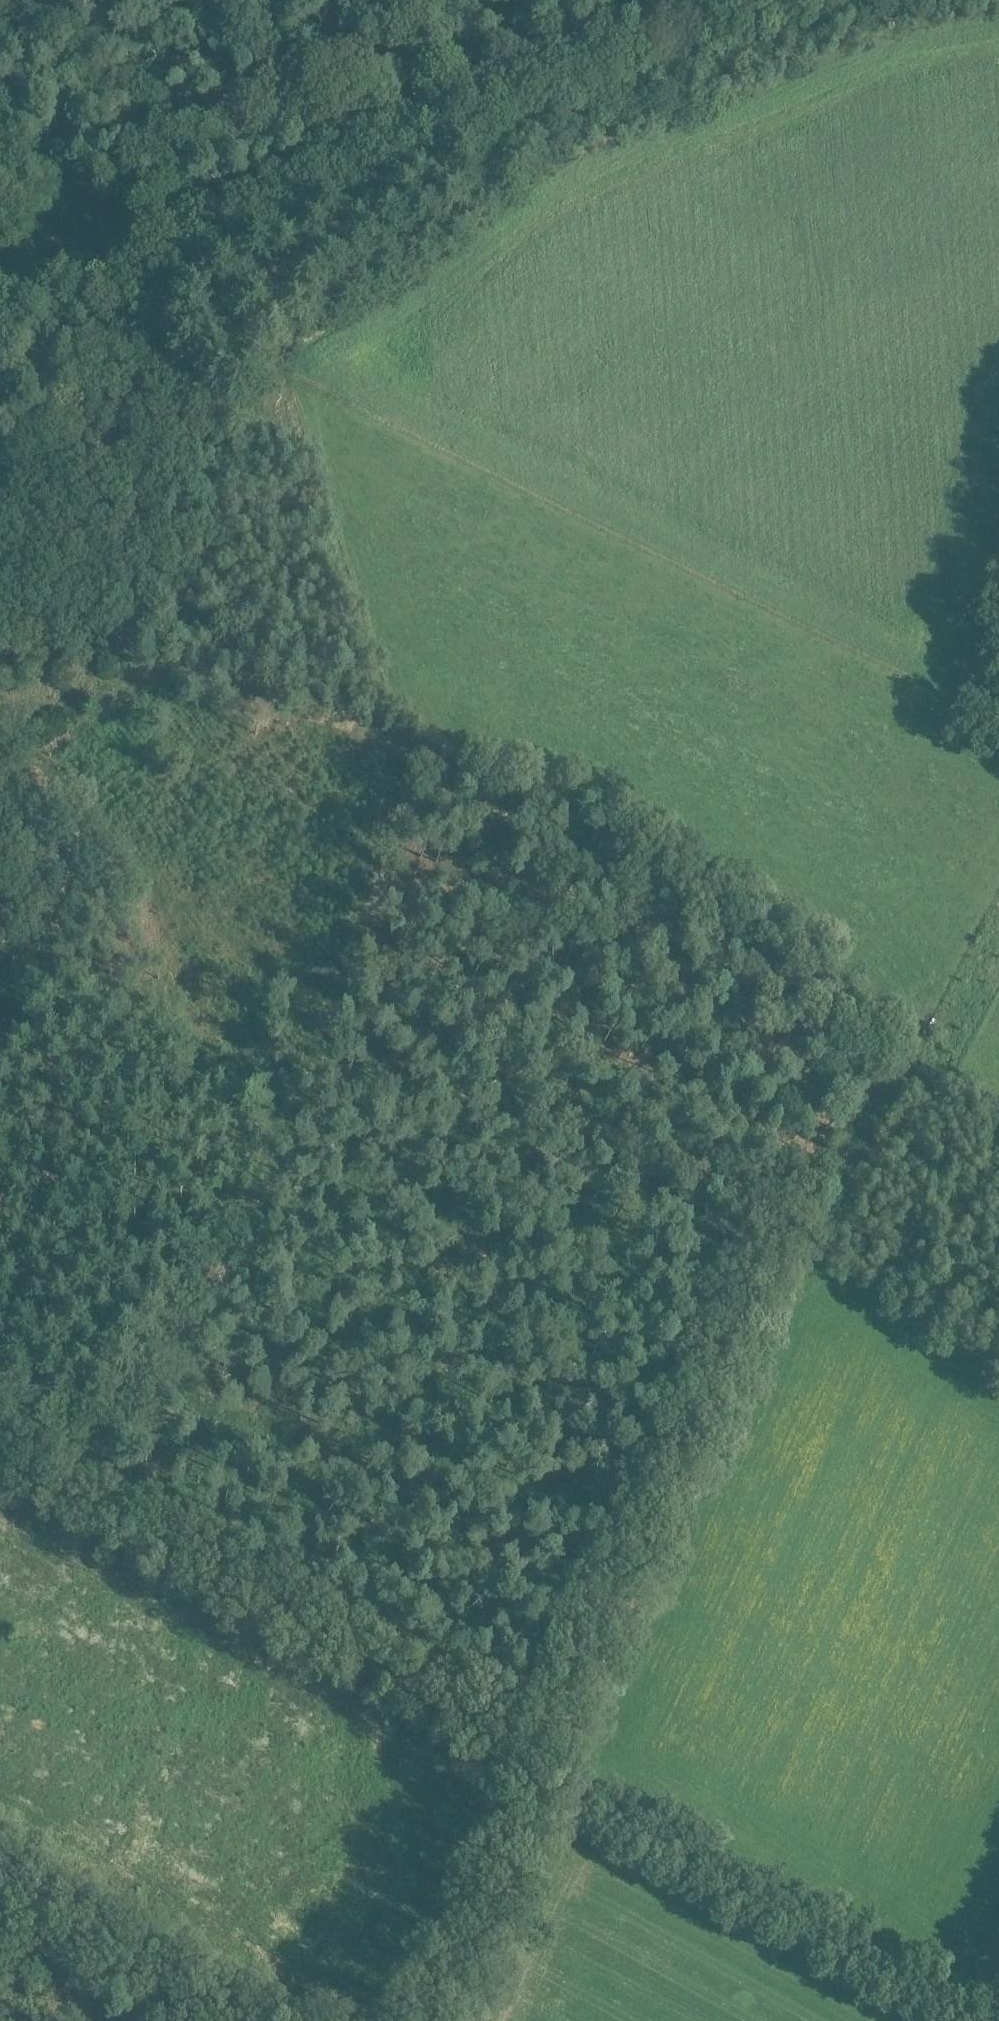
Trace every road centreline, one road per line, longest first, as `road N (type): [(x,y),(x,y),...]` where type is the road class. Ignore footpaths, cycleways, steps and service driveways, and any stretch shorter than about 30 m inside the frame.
road 1 (track): [(0,1442),(38,1453),(79,1448),(117,1424),(161,1373),(411,748)]
road 2 (tertiary): [(694,0),(228,207),(100,255),(0,278)]
road 3 (track): [(89,290),(133,342),(202,401),(228,408),(294,393)]
road 4 (track): [(998,755),(961,735),(956,719),(998,562)]

